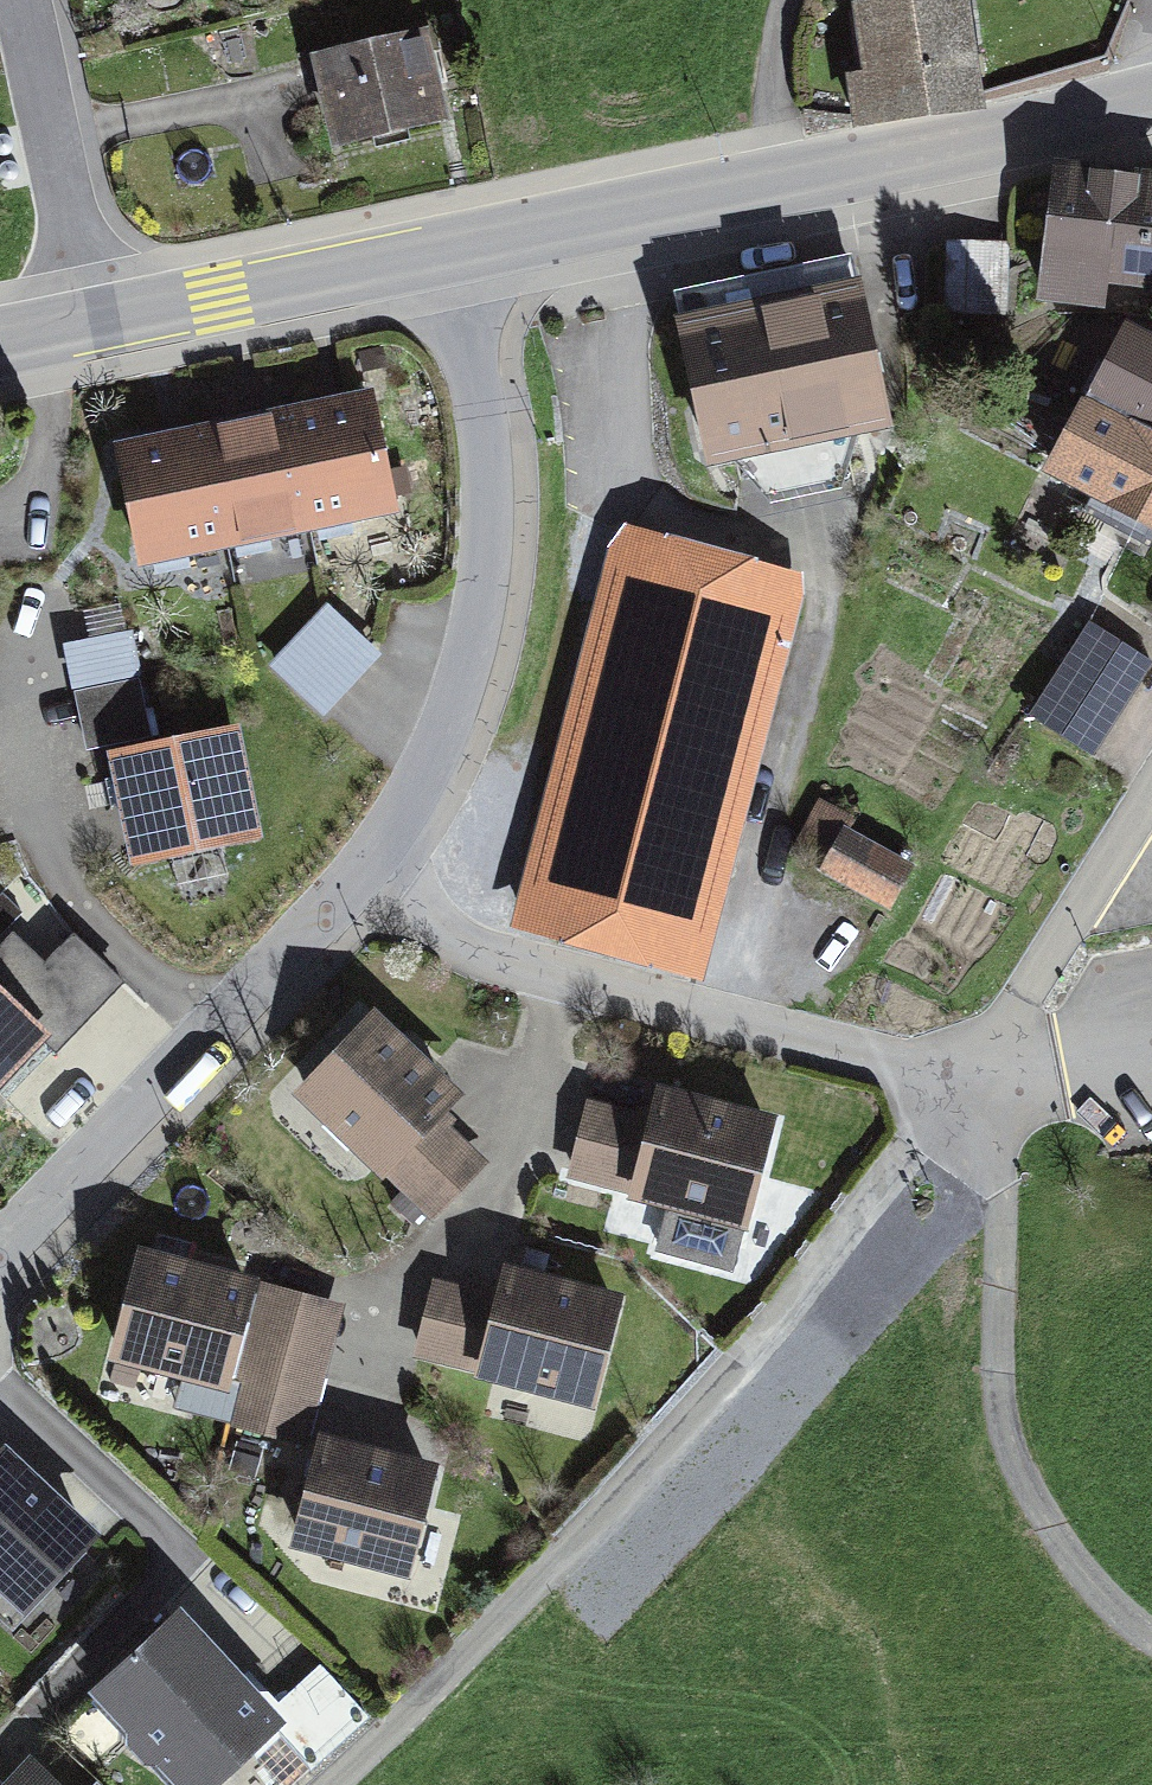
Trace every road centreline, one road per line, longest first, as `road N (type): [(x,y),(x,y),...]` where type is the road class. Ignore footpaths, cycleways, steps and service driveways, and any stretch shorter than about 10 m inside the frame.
road 1 (track): [(877,1200),(792,1302),(327,1784)]
road 2 (tertiary): [(449,249),(987,142),(1151,100)]
road 3 (residential): [(349,910),(396,869),(451,732),(480,636),(495,540),(485,362),(449,249)]
road 4 (residential): [(349,910),(650,999),(970,1075)]
road 5 (track): [(1151,1636),(1131,1624),(1059,1535),(1006,1426),(1002,1234),(970,1075)]
road 6 (residential): [(0,1245),(349,910)]
road 7 (residential): [(0,1374),(175,1539),(174,1560),(34,1719)]
road 8 (tertiary): [(95,324),(449,249)]
road 9 (residential): [(1151,799),(970,1075)]
road 10 (unclassified): [(95,324),(34,0)]
road 11 (residential): [(970,1075),(877,1200)]

